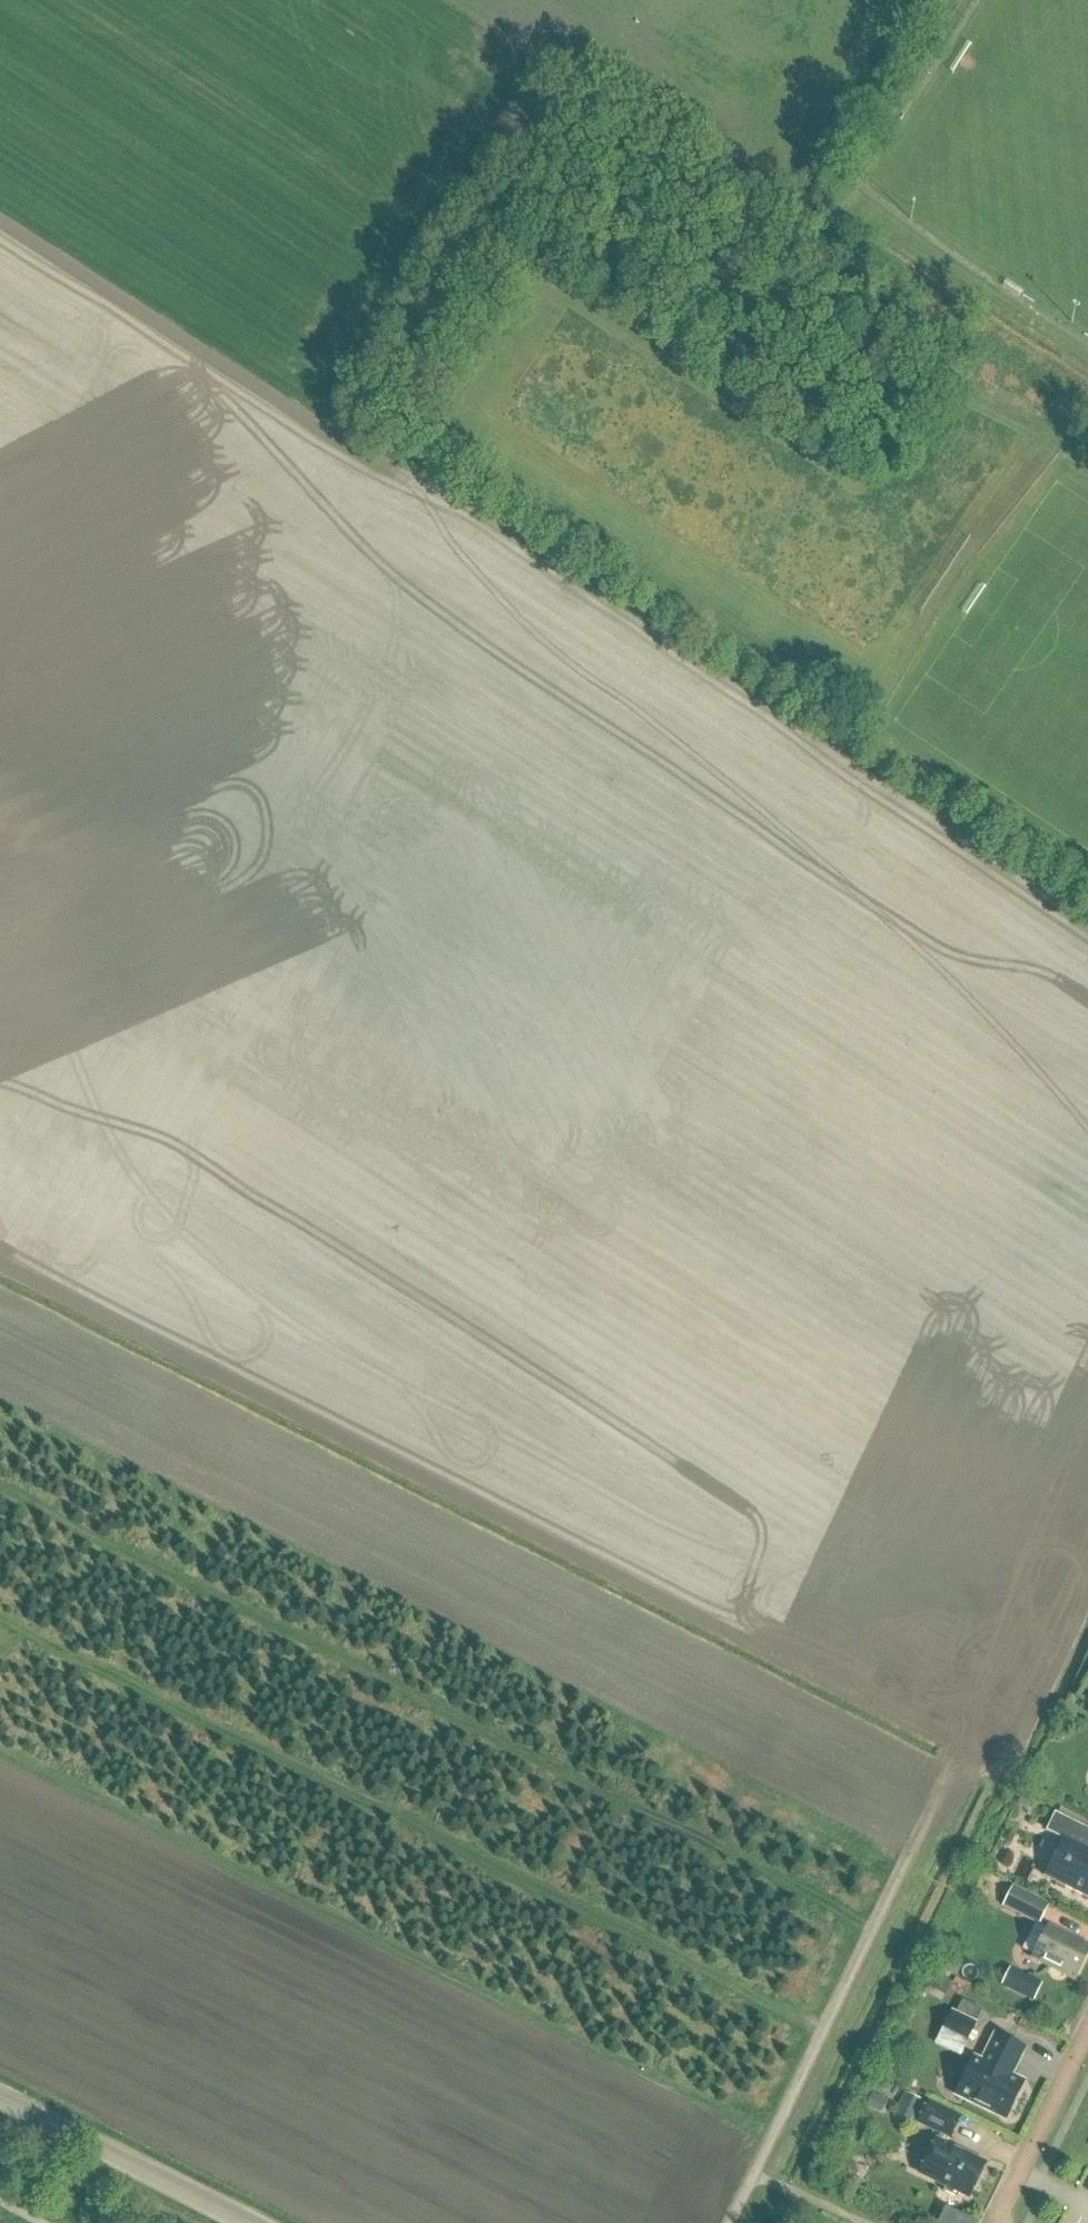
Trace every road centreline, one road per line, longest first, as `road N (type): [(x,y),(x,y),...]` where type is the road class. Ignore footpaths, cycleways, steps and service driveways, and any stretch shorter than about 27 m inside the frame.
road 1 (track): [(730,2222),(946,1777)]
road 2 (tertiary): [(248,2222),(0,2098)]
road 3 (residential): [(1004,2222),(1005,2199),(1087,2033)]

